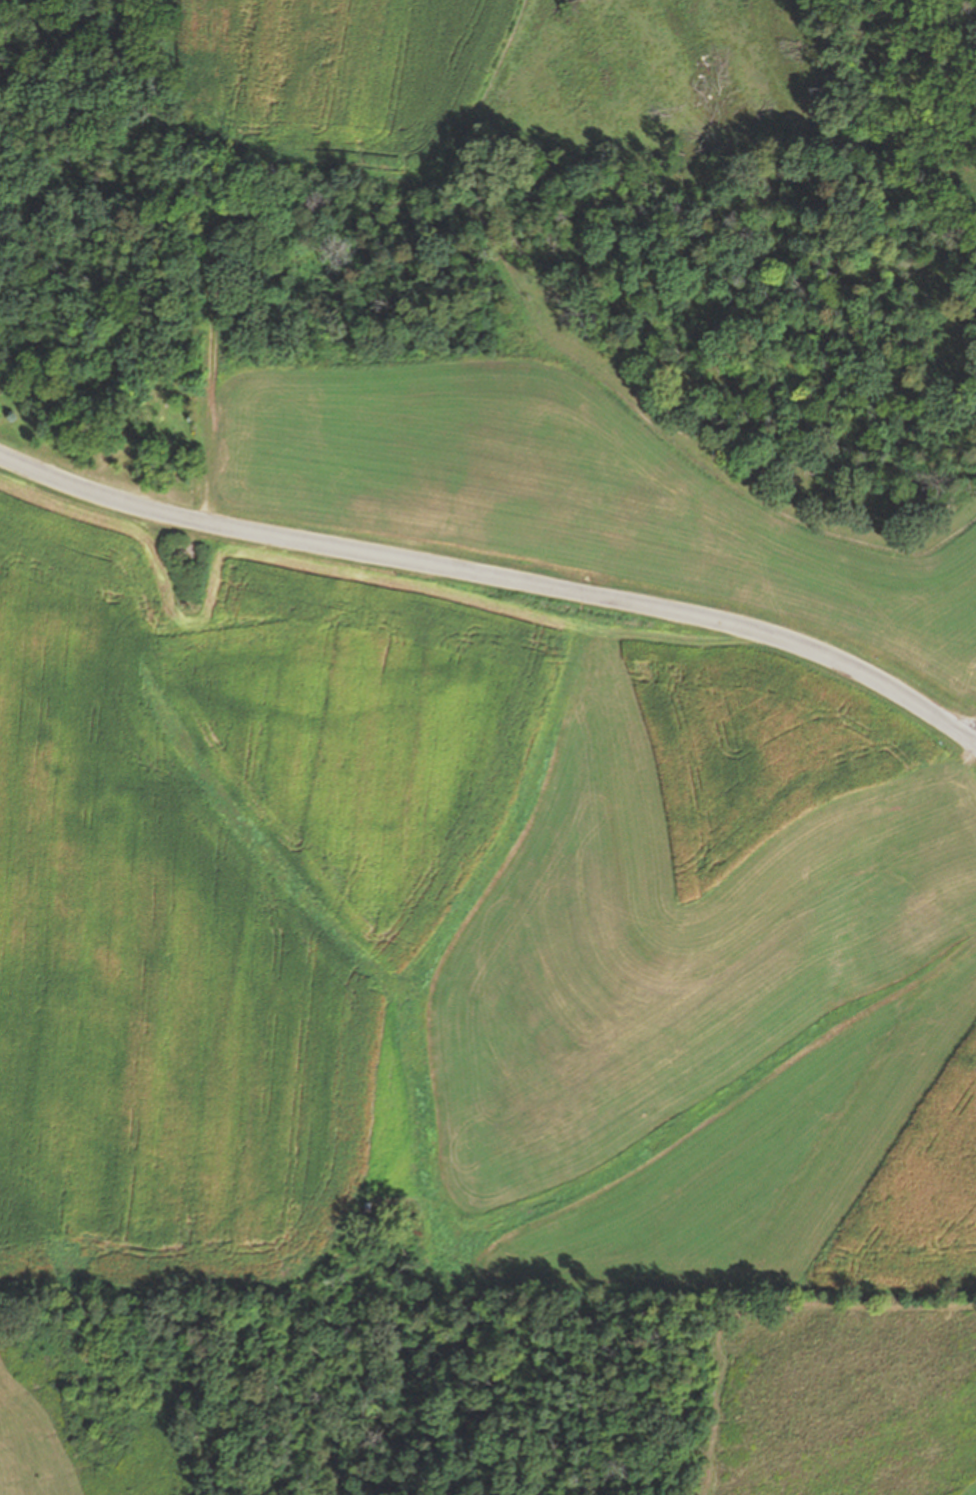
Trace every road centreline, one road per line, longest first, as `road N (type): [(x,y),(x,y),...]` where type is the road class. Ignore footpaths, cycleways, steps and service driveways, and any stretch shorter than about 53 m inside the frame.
road 1 (secondary): [(975,739),(839,659),(781,637),(155,511),(0,455)]
road 2 (track): [(200,520),(224,244),(216,199),(238,143)]
road 3 (track): [(569,663),(594,635),(611,630),(721,639),(744,628)]
road 4 (track): [(0,386),(123,388),(161,405)]

